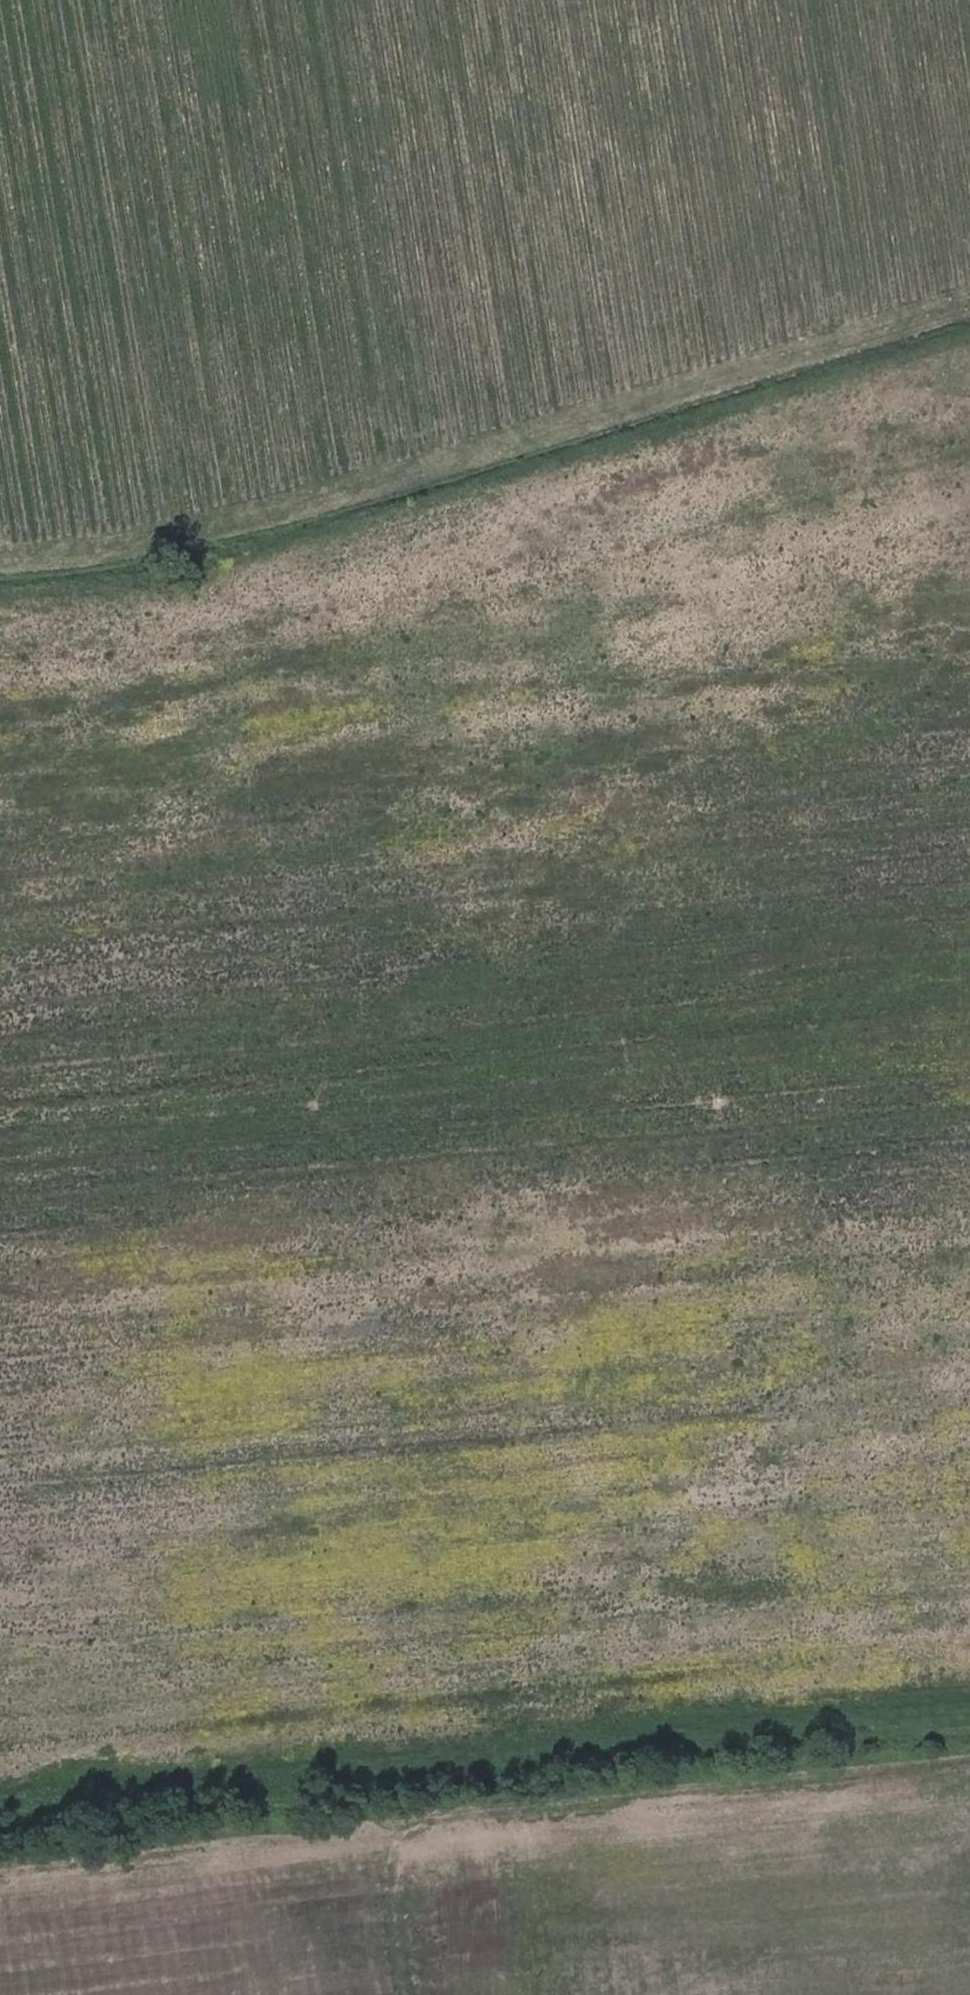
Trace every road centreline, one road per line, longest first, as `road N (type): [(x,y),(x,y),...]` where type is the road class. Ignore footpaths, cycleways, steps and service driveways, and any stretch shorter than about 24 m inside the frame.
road 1 (track): [(0,1816),(969,1712)]

